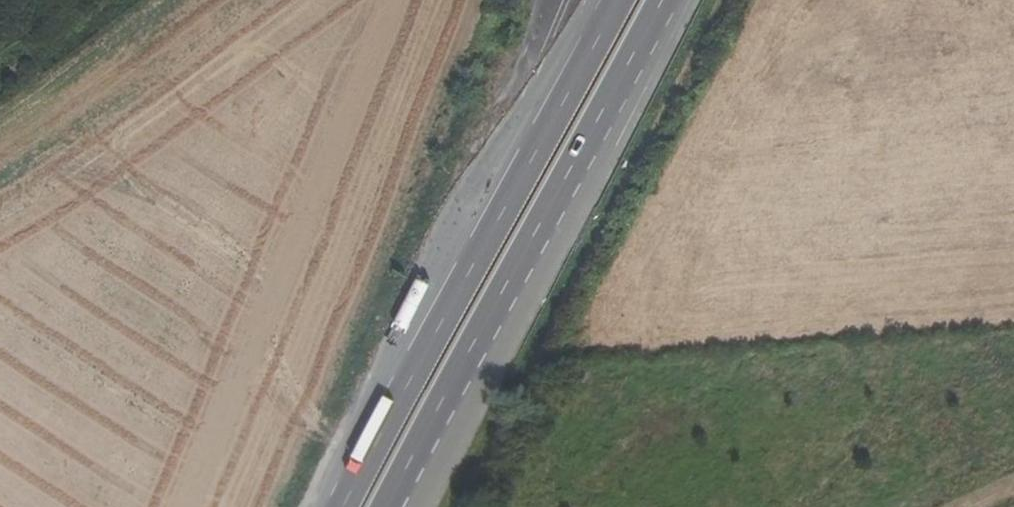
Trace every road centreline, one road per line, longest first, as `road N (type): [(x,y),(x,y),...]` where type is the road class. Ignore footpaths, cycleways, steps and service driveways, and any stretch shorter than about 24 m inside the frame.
road 1 (primary): [(389,506),(667,0)]
road 2 (primary): [(616,0),(342,506)]

